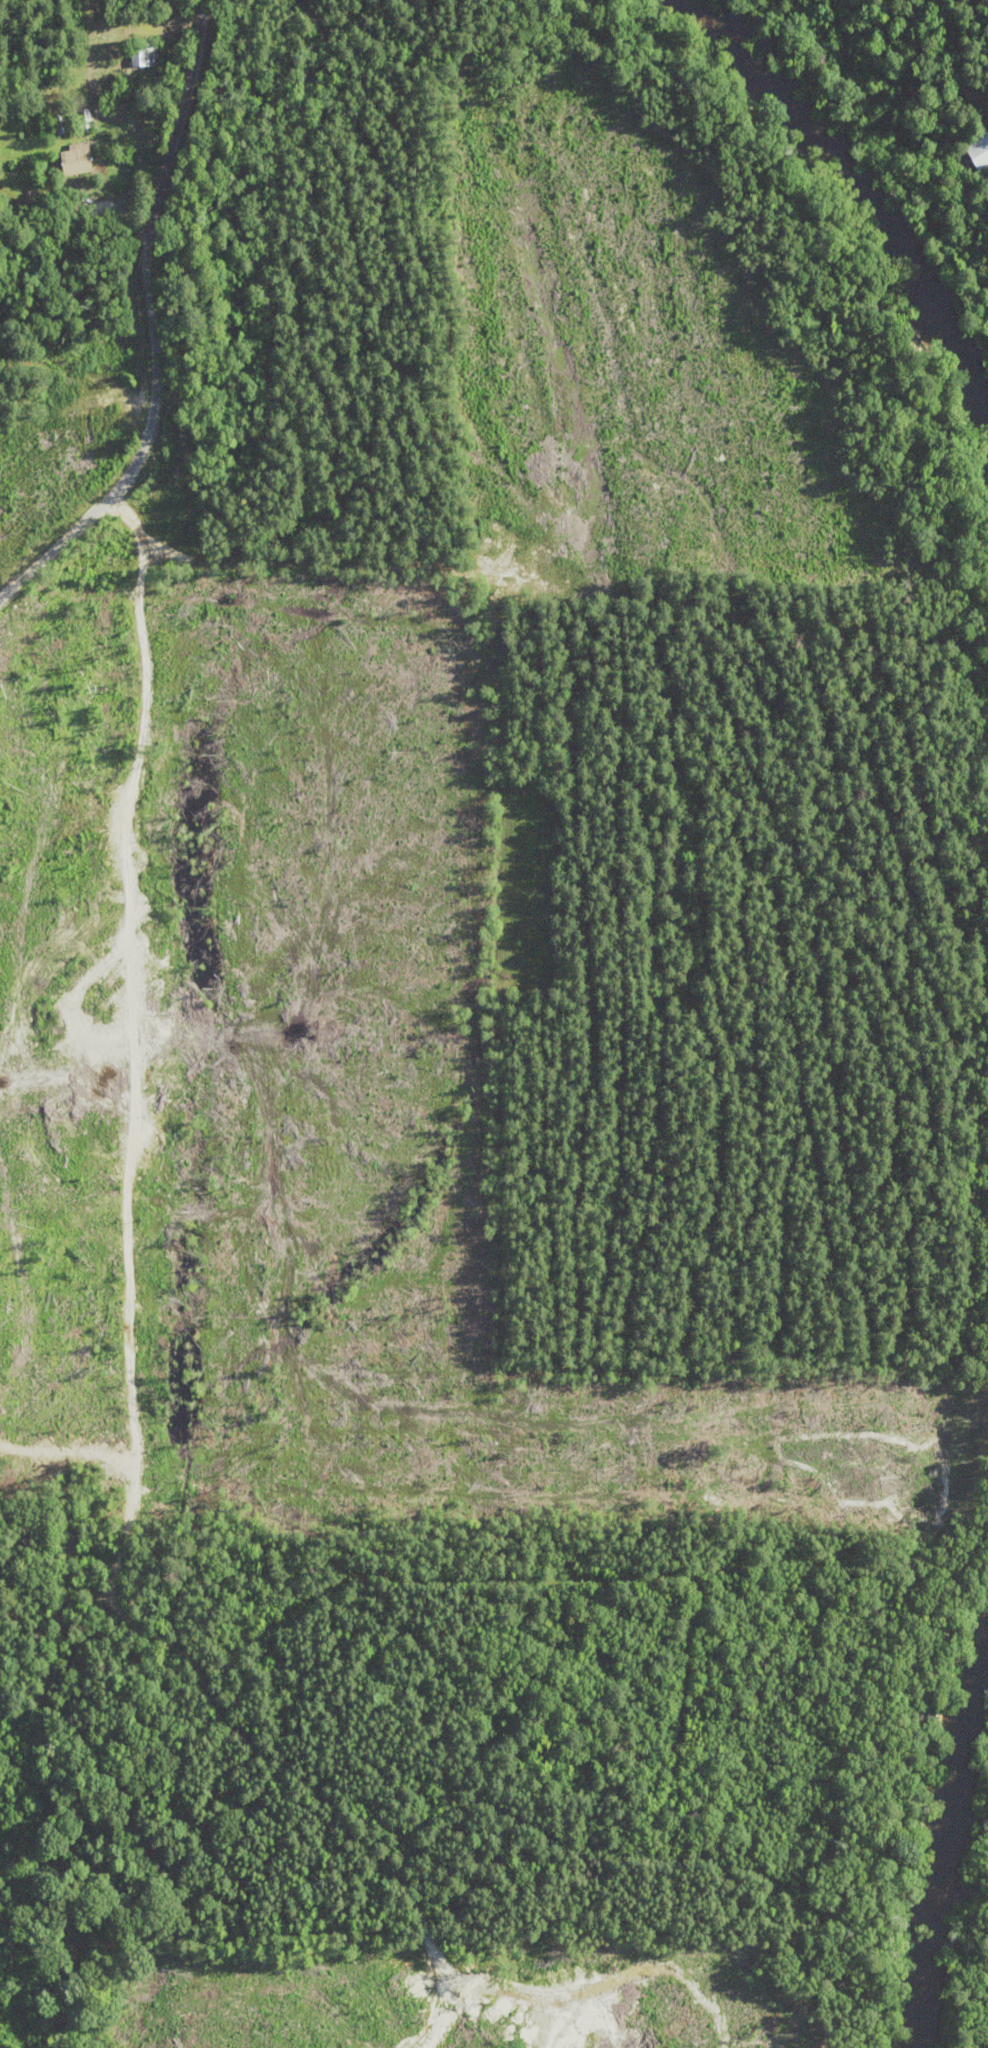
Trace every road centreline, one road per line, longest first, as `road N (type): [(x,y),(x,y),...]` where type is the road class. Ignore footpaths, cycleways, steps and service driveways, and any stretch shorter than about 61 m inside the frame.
road 1 (residential): [(0,607),(136,431),(151,365),(141,163),(174,0)]
road 2 (track): [(141,409),(533,465)]

